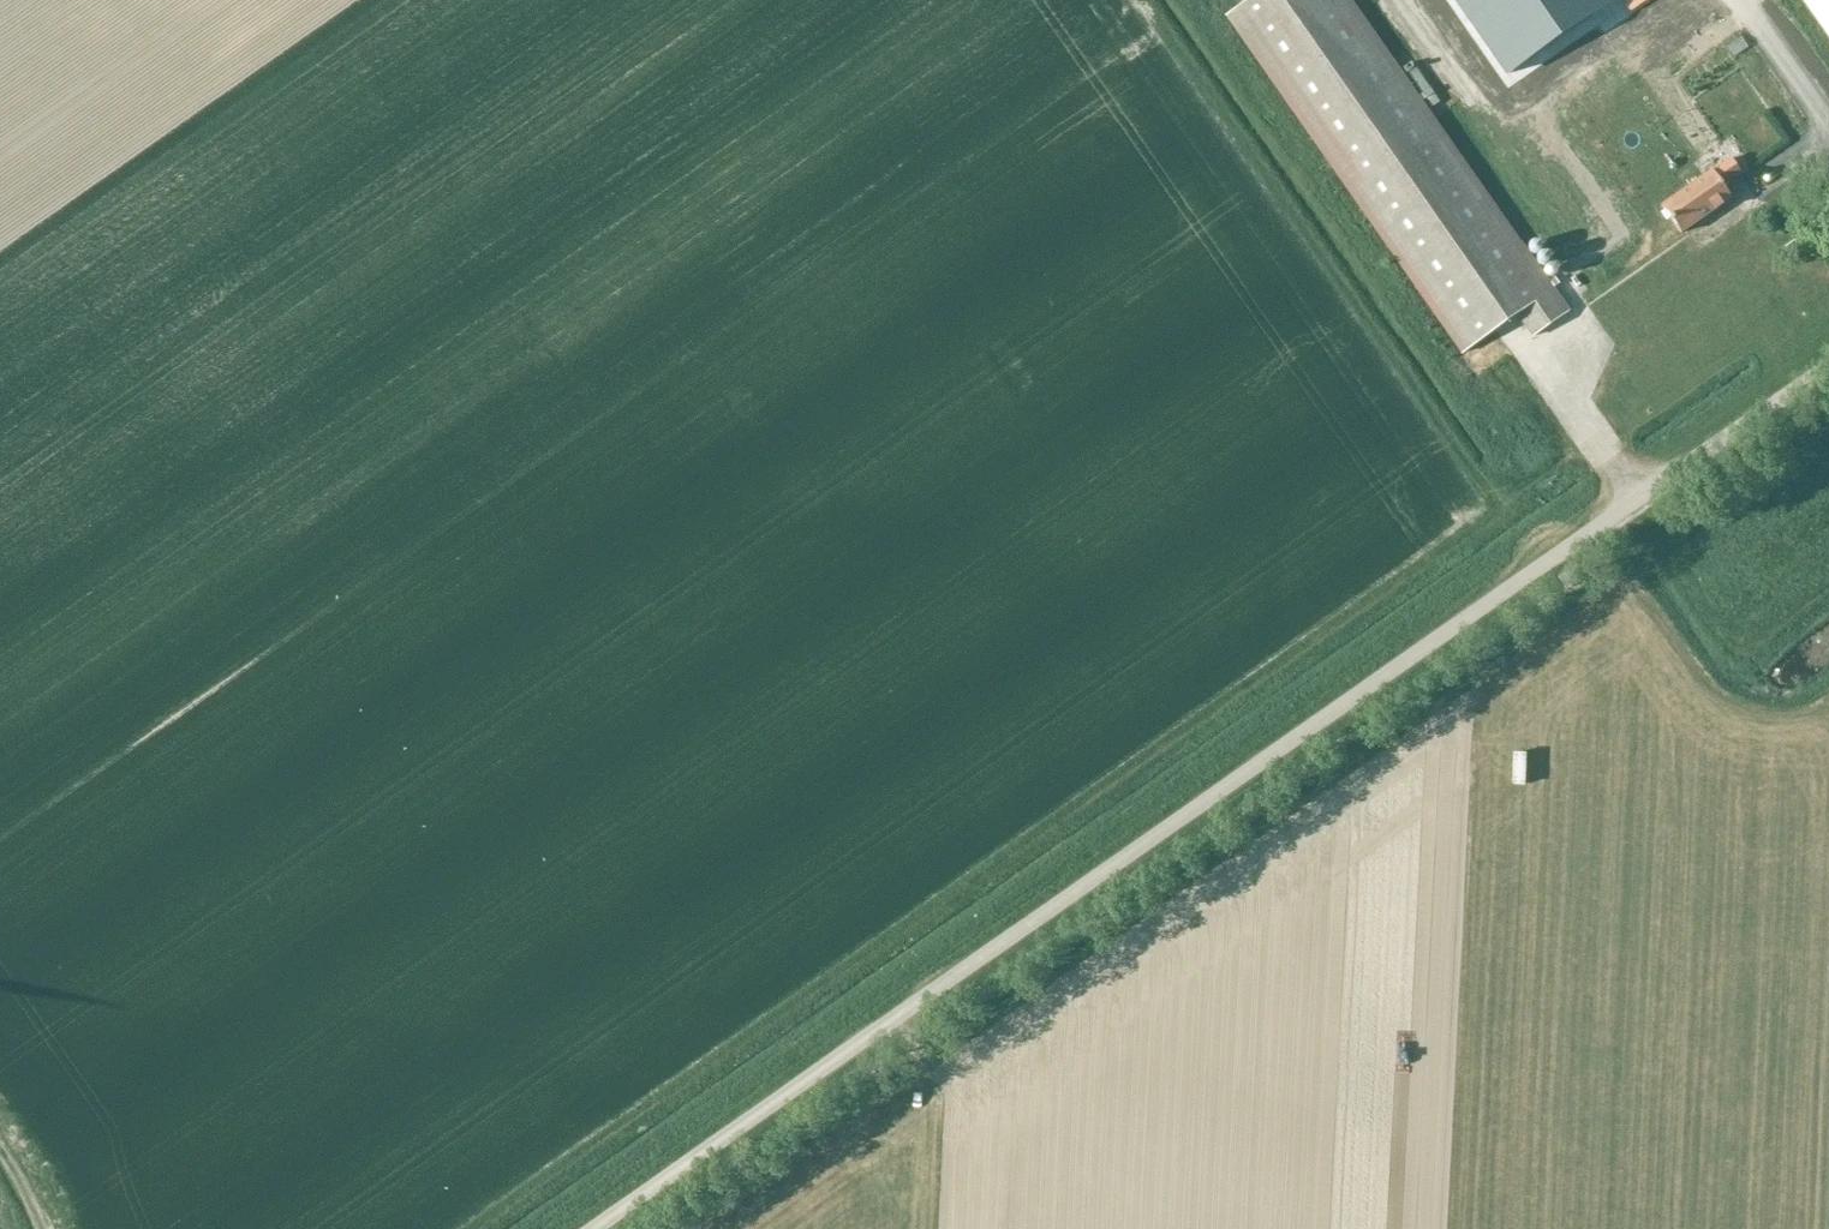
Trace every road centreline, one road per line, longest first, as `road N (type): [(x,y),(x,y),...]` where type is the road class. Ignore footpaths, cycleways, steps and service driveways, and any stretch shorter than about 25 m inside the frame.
road 1 (unclassified): [(595,1228),(1828,368)]

